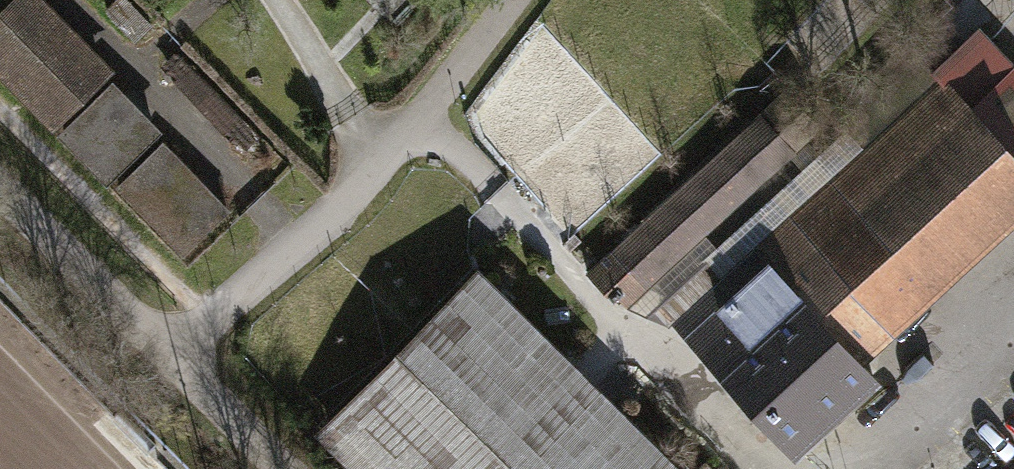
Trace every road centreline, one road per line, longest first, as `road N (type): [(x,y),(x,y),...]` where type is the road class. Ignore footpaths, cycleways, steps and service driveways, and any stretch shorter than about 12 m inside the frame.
road 1 (residential): [(506,0),(329,218),(164,359)]

